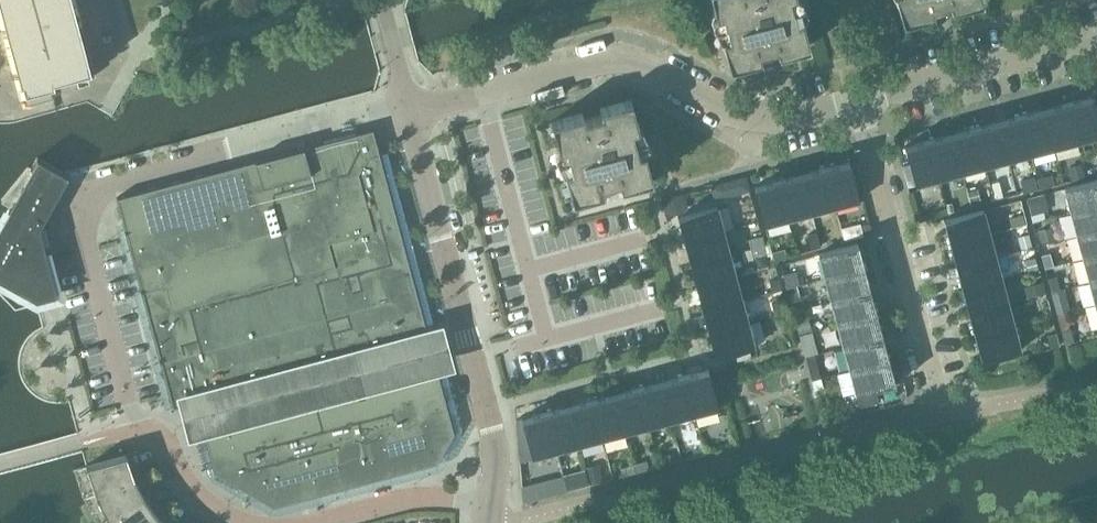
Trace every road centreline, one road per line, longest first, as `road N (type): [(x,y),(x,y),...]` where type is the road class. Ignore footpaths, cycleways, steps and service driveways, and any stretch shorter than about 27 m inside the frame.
road 1 (residential): [(860,101),(755,120),(617,60),(411,111)]
road 2 (unclassified): [(489,500),(493,426),(411,111)]
road 3 (unclassified): [(943,412),(860,101)]
road 4 (residential): [(1096,35),(860,101)]
road 5 (residential): [(316,522),(420,498),(489,500)]
road 6 (residential): [(138,431),(160,435),(194,492),(247,522)]

